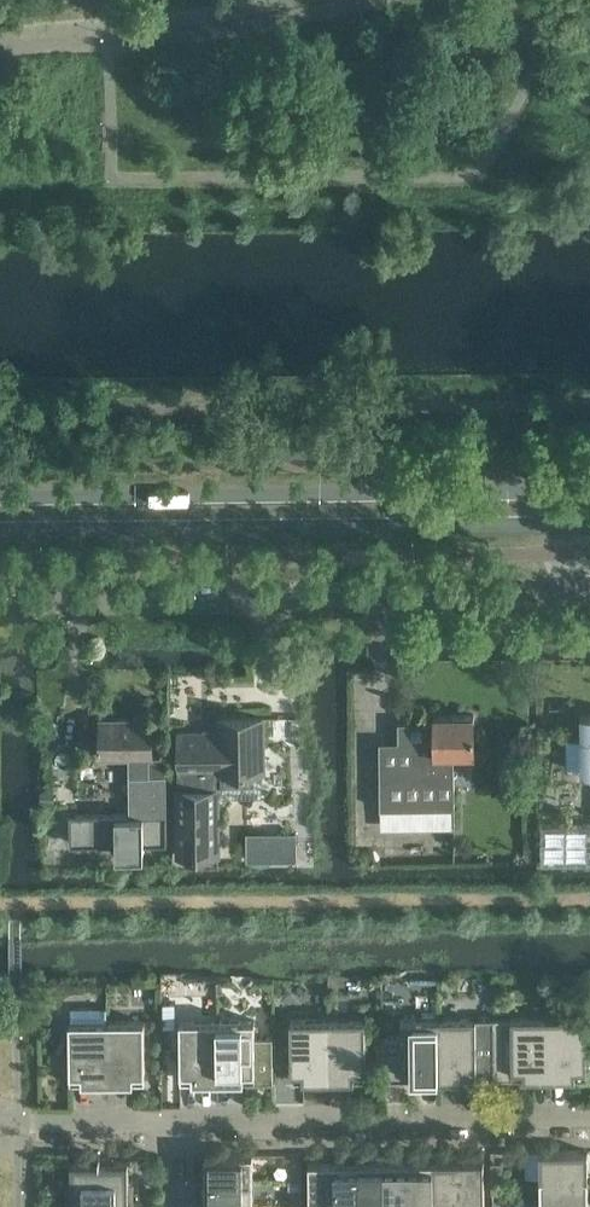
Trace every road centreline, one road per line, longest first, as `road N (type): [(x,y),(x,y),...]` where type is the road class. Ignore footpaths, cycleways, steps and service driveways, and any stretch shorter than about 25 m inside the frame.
road 1 (unclassified): [(0,604),(565,595)]
road 2 (secondary): [(0,534),(563,527)]
road 3 (secondary): [(563,495),(0,499)]
road 4 (residential): [(172,1124),(589,1123)]
road 5 (residential): [(0,1123),(172,1124)]

